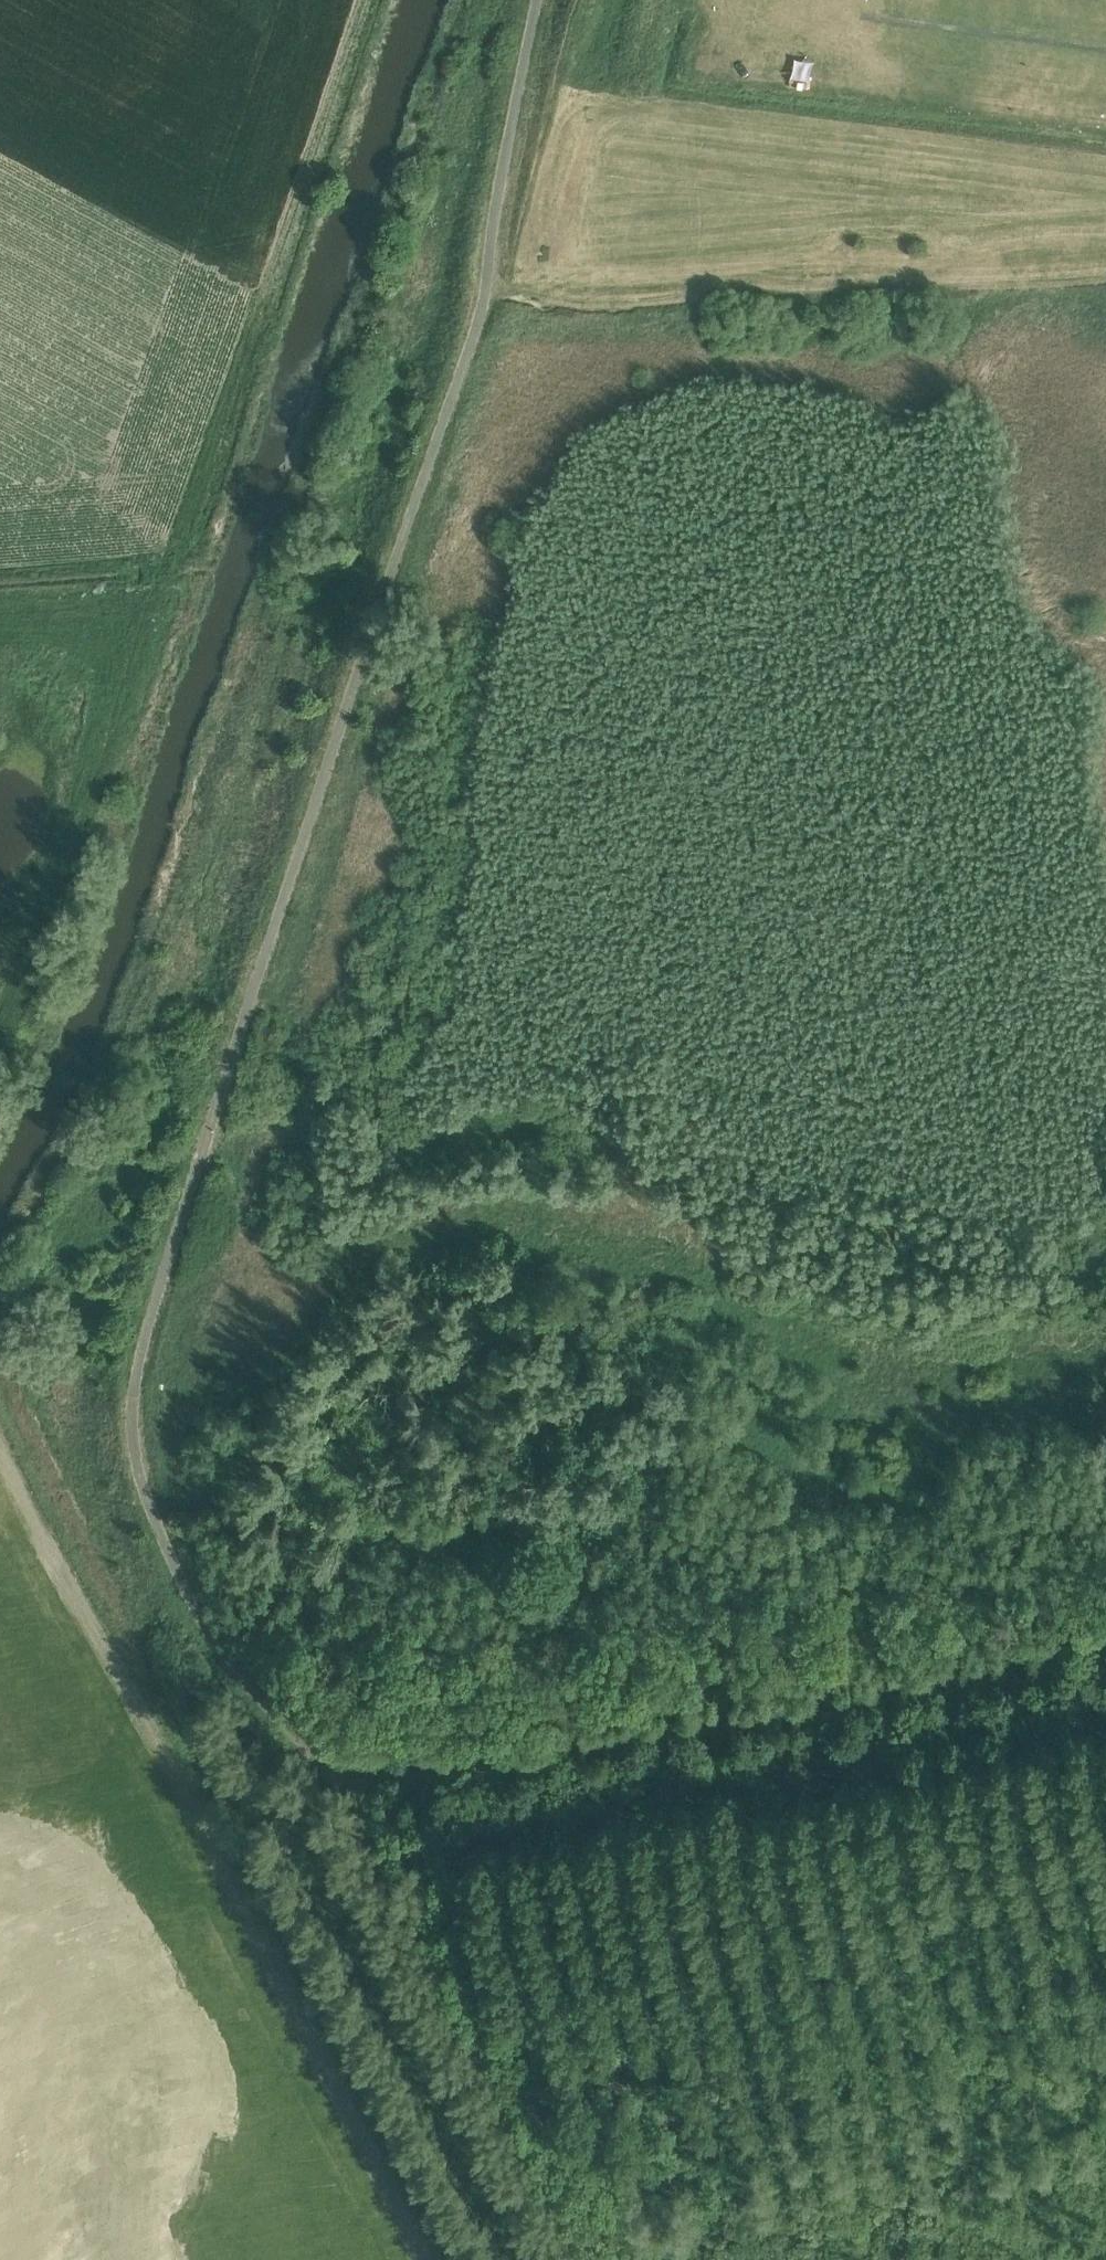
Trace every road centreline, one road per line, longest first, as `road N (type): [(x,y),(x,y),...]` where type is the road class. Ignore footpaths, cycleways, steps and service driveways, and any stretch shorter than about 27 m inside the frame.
road 1 (track): [(484,287),(555,305),(1105,277)]
road 2 (track): [(327,1781),(559,2259)]

